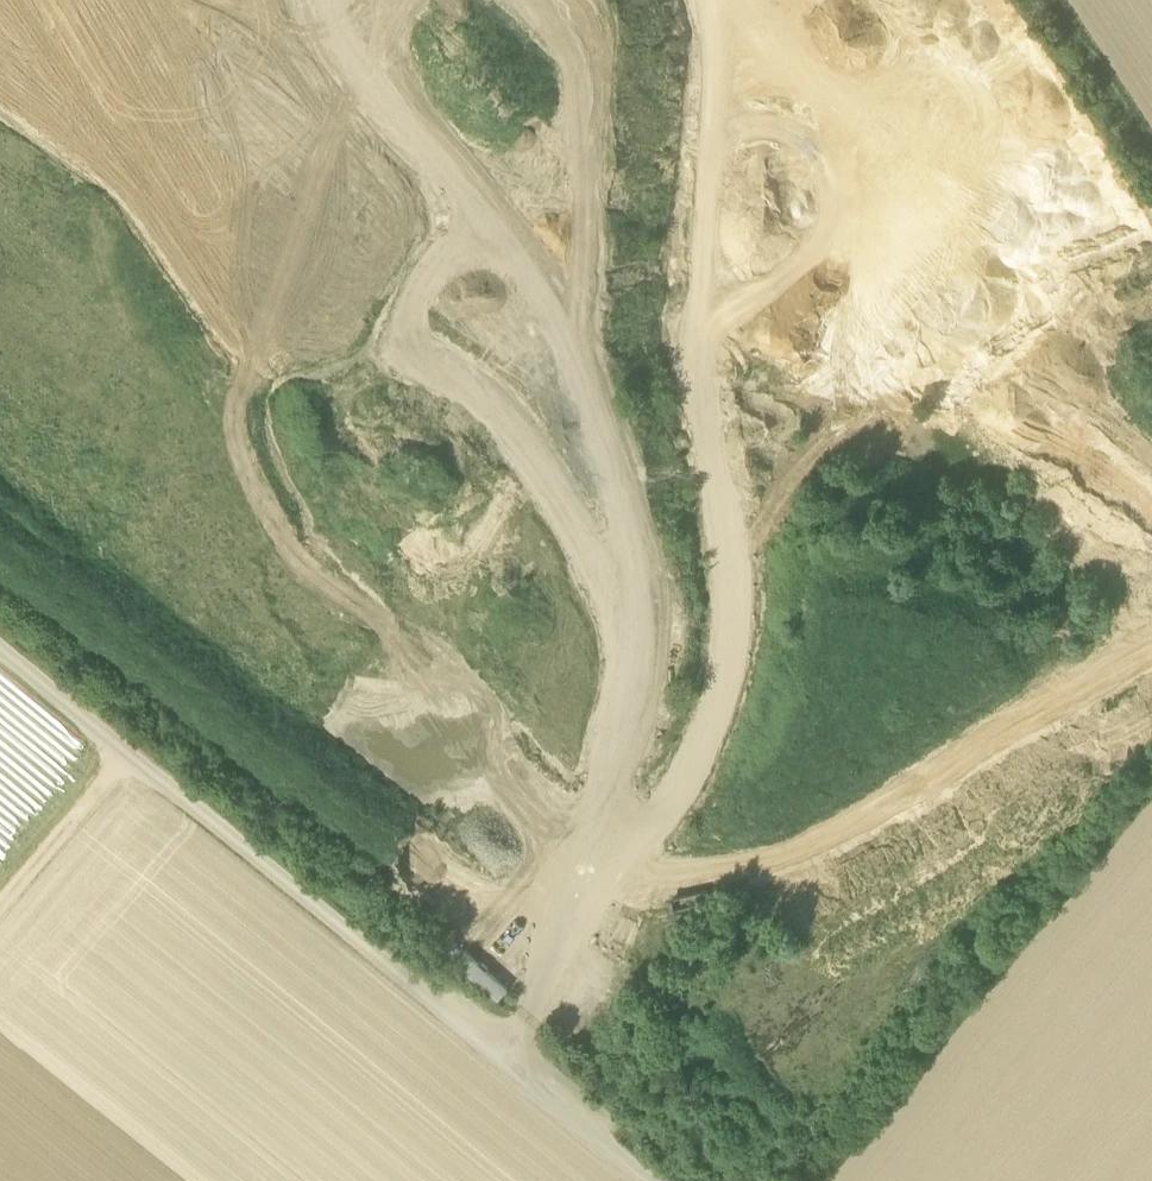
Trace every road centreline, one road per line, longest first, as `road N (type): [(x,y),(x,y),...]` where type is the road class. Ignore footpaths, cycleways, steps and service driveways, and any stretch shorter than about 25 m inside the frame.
road 1 (unclassified): [(633,1180),(0,656)]
road 2 (track): [(0,922),(133,768)]

